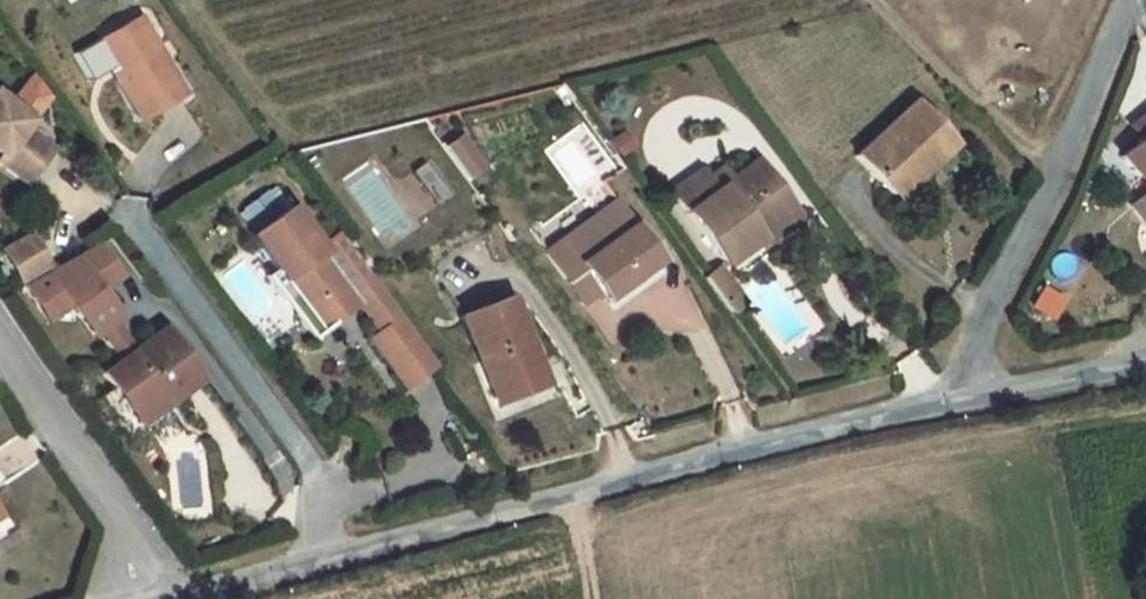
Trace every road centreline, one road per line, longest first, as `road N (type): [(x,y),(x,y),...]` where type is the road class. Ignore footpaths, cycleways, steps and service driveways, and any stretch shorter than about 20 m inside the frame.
road 1 (unclassified): [(214,598),(950,411)]
road 2 (unclassified): [(950,411),(1136,0)]
road 3 (residential): [(160,598),(0,360)]
road 4 (unclassified): [(950,411),(1145,378)]

